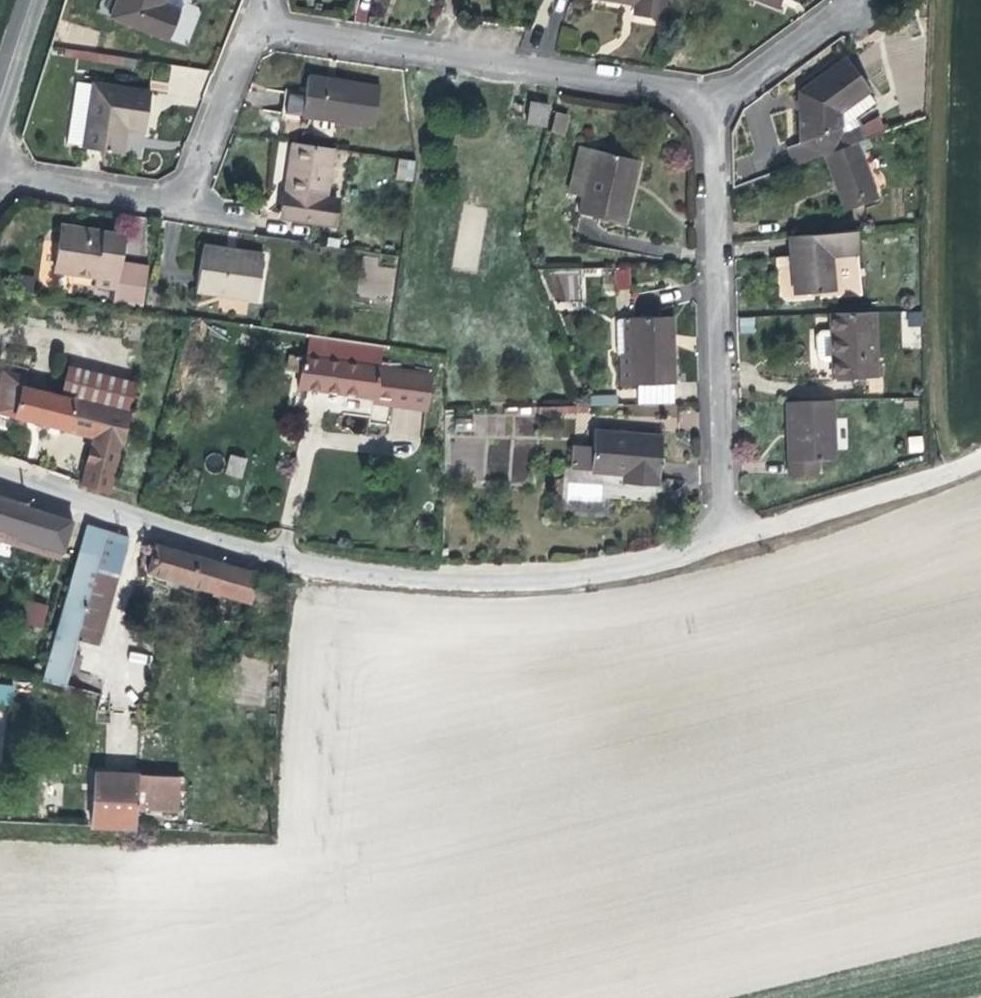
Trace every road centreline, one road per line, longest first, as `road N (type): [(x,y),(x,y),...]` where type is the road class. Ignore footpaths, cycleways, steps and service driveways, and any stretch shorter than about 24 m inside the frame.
road 1 (unclassified): [(734,544),(559,572),(382,567),(263,552),(0,476)]
road 2 (residential): [(267,22),(698,92),(708,107)]
road 3 (residential): [(708,107),(734,544)]
road 4 (residential): [(0,171),(193,200),(267,22)]
road 5 (track): [(980,461),(734,544)]
road 6 (residential): [(708,107),(856,6)]

